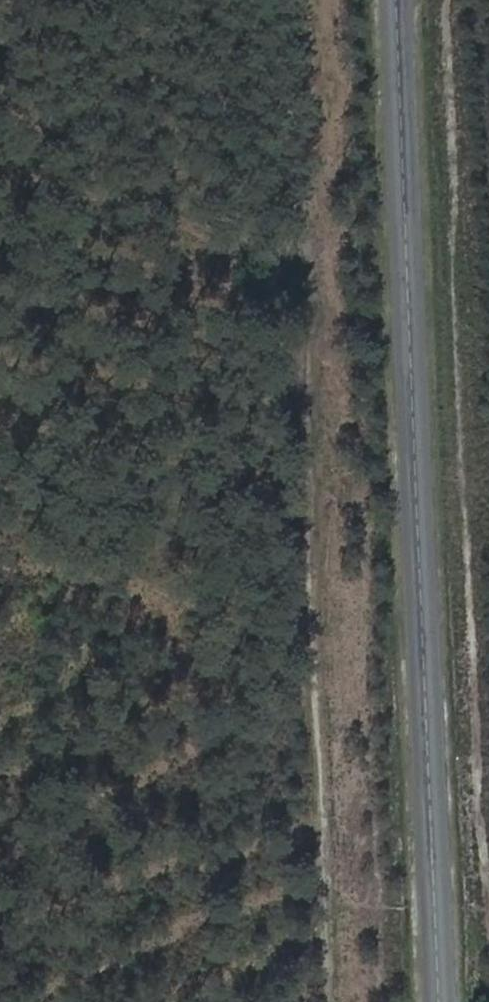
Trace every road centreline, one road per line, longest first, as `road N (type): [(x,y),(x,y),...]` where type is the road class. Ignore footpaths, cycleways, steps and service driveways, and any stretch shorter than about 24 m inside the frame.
road 1 (tertiary): [(396,0),(437,1001)]
road 2 (track): [(333,1001),(296,0)]

